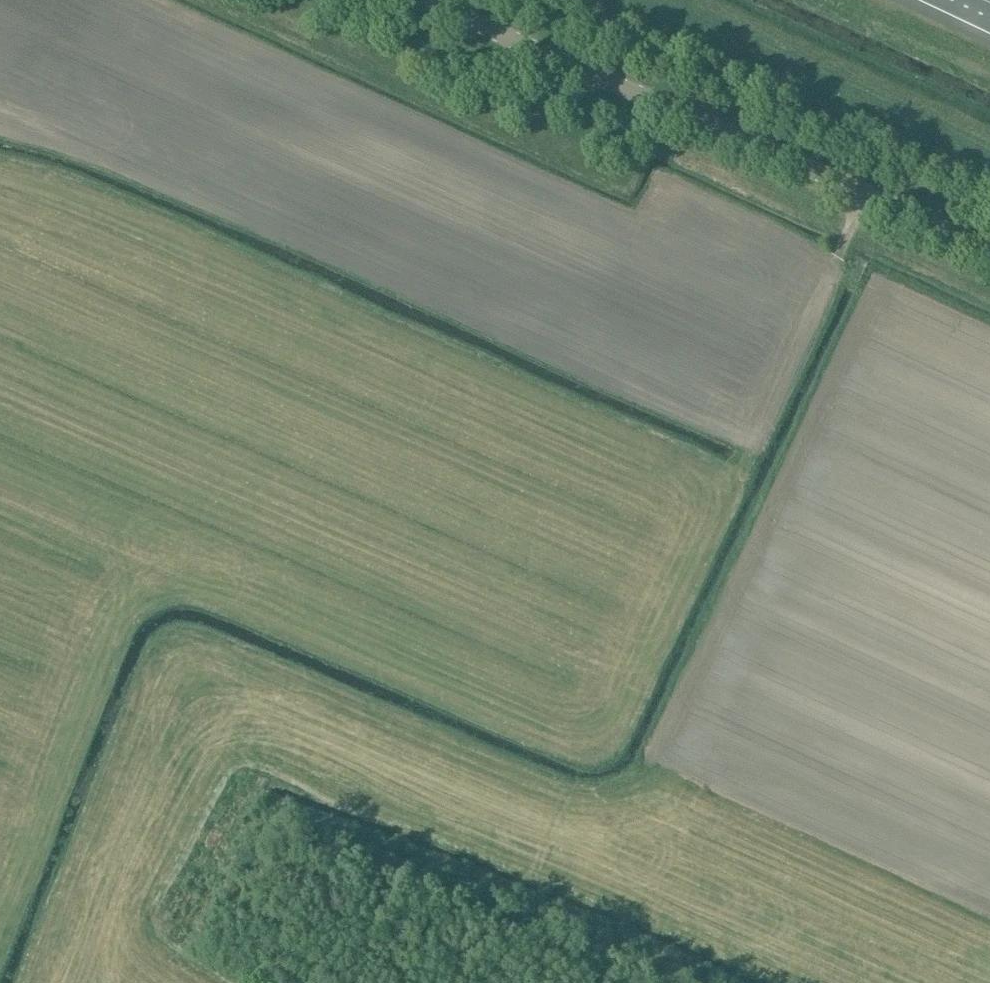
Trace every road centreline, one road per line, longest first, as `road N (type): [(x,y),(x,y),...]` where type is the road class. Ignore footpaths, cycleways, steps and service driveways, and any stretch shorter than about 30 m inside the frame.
road 1 (tertiary): [(989,251),(426,0)]

